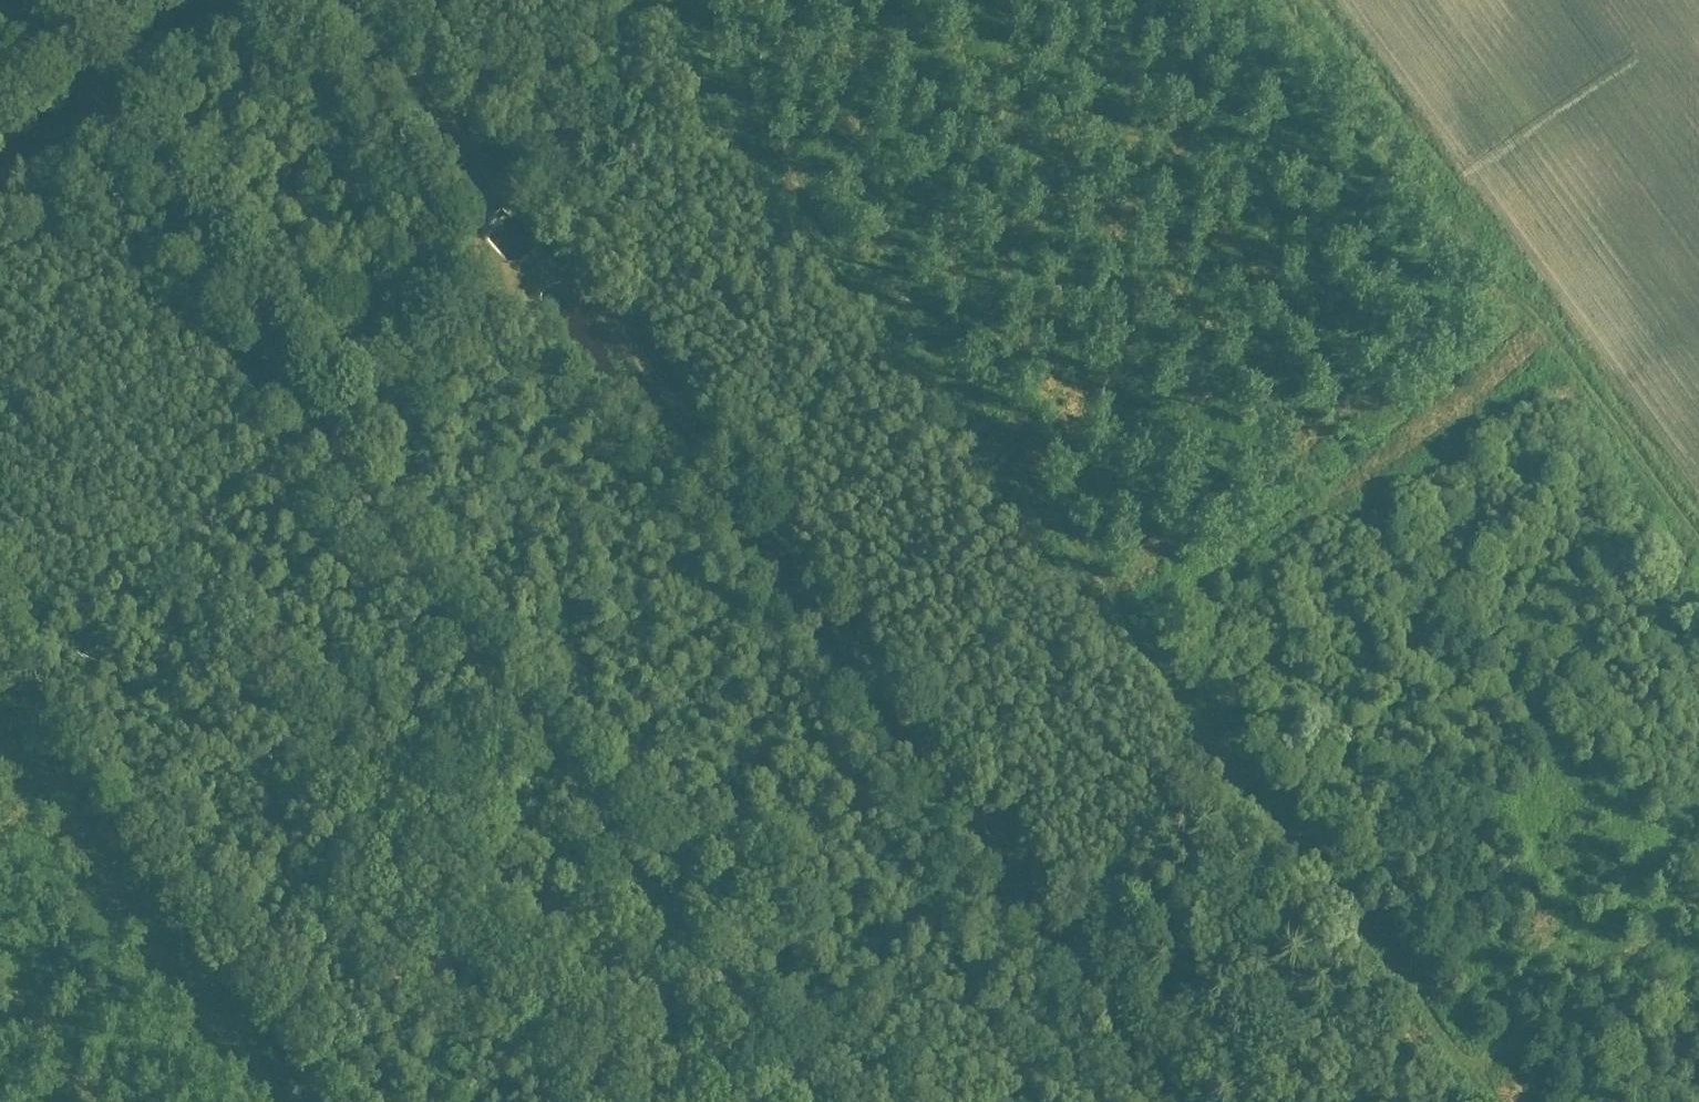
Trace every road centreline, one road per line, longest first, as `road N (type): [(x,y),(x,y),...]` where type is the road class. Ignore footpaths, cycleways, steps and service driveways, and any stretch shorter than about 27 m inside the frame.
road 1 (track): [(806,1101),(425,596),(349,484),(260,327),(20,0)]
road 2 (track): [(529,212),(1201,1101)]
road 3 (track): [(1698,538),(1285,0)]
road 4 (track): [(332,454),(565,259)]

